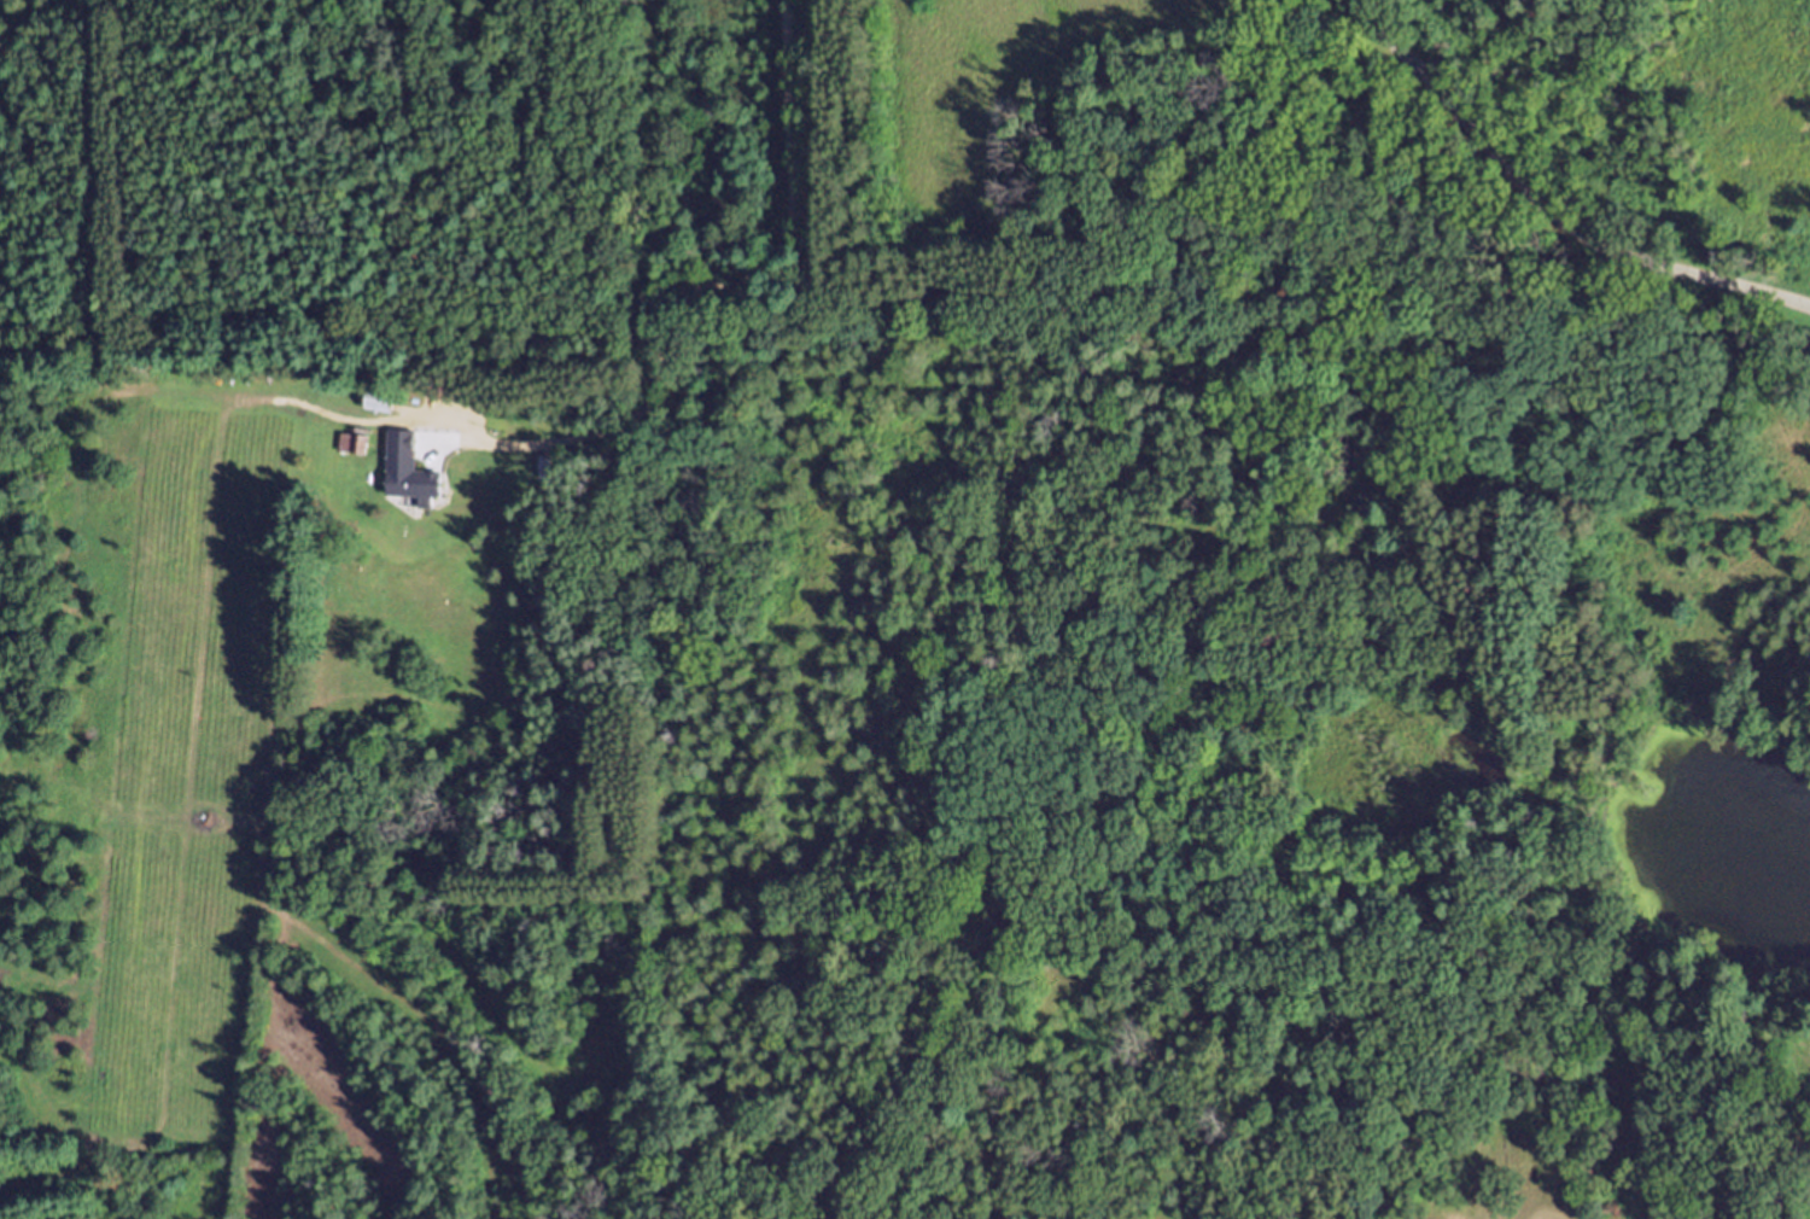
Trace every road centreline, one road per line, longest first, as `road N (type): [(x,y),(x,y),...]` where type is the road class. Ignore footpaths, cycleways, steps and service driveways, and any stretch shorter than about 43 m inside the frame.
road 1 (residential): [(1809,309),(1633,259),(1558,221),(1351,0)]
road 2 (residential): [(786,0),(795,216)]

